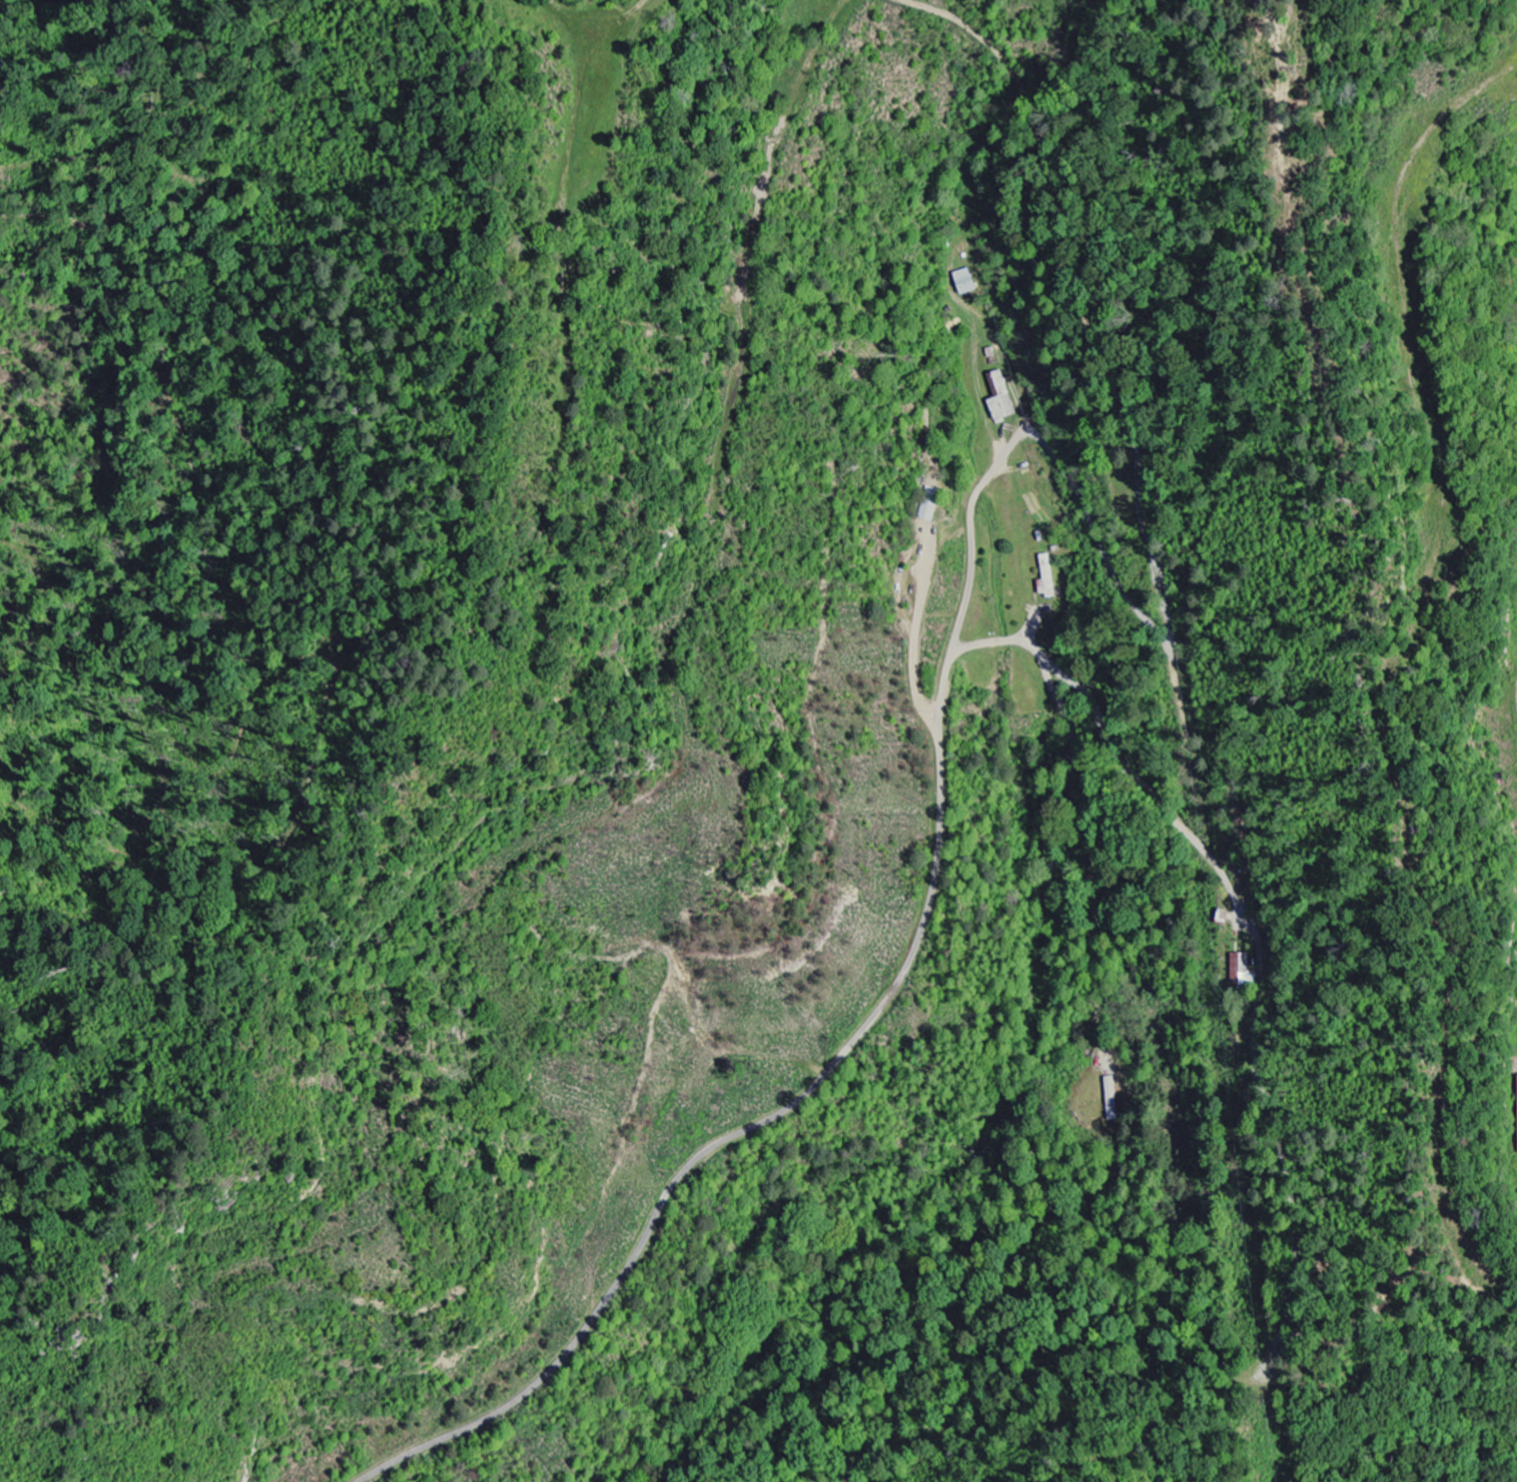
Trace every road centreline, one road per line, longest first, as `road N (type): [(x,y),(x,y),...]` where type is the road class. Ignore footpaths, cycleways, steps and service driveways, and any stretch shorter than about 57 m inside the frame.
road 1 (residential): [(361,1481),(485,1420),(543,1378),(614,1290),(688,1169),(799,1099),(891,994),(923,929),(934,883),(941,719),(972,577),(975,500)]
road 2 (residential): [(950,660),(976,644),(1021,640),(1080,687),(1112,750),(1208,855),(1258,938),(1255,1049),(1281,1138),(1297,1254),(1271,1374)]

